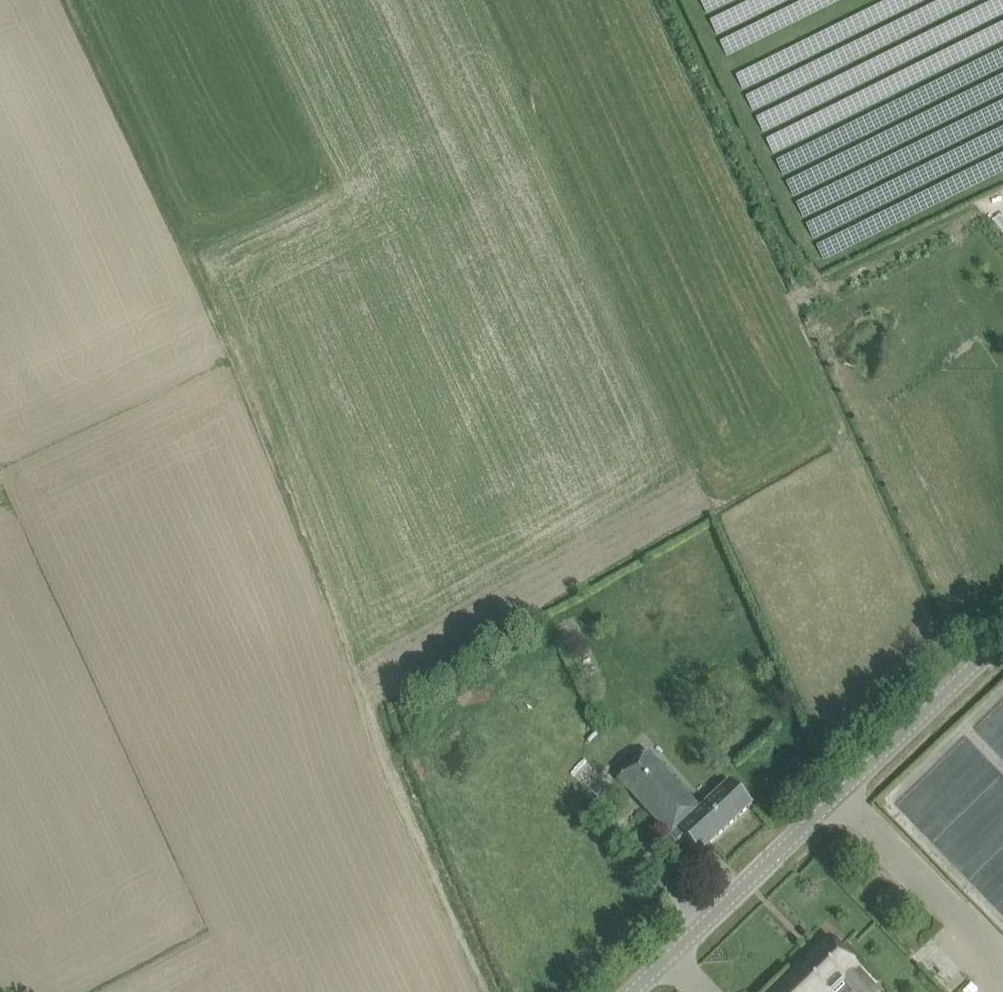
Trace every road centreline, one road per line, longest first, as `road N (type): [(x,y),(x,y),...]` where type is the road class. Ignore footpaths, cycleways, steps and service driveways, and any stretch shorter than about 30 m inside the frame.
road 1 (unclassified): [(632,991),(1002,637)]

